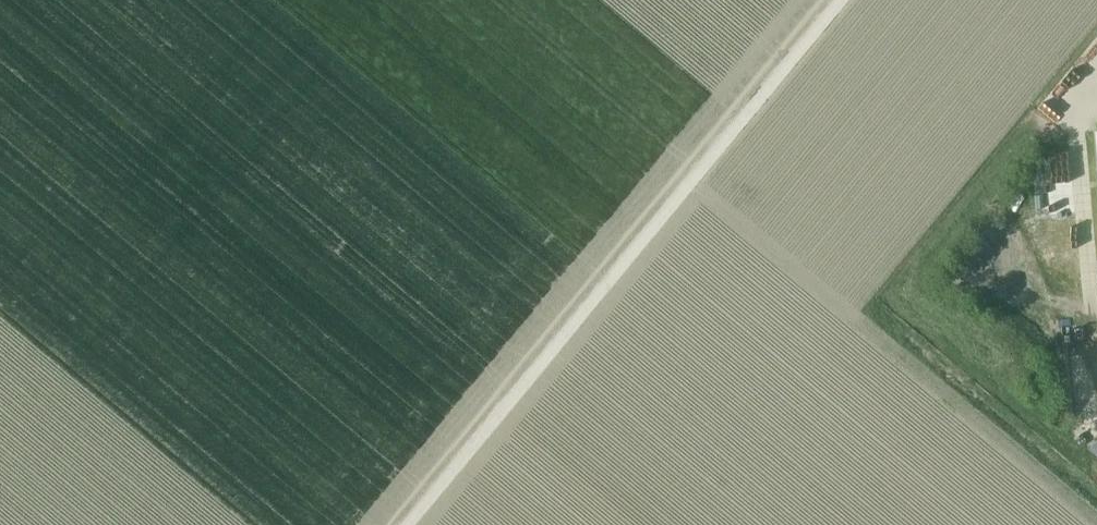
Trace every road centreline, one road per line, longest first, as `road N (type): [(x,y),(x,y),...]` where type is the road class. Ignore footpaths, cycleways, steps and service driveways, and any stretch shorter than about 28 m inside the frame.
road 1 (track): [(845,0),(408,524)]

